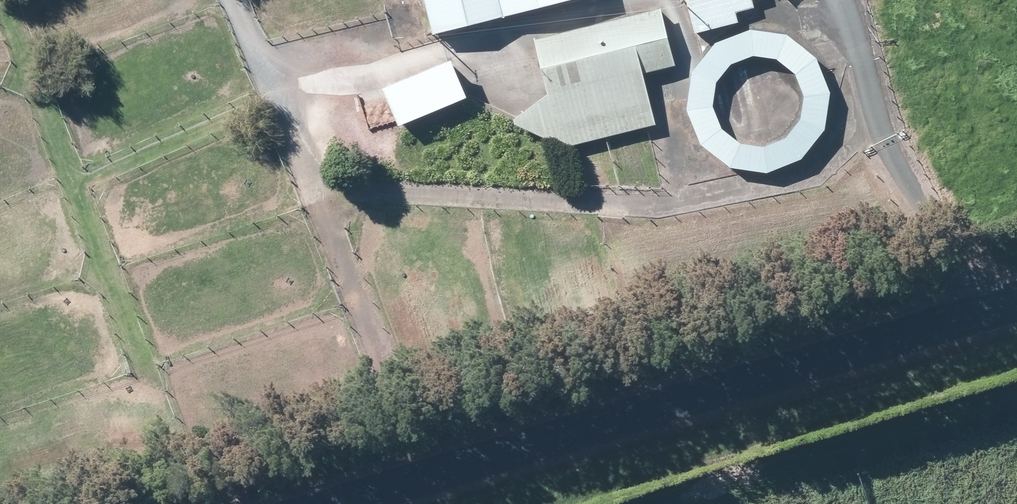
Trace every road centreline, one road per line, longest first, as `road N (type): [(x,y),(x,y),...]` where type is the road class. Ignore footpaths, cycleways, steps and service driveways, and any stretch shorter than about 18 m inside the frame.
road 1 (unclassified): [(358,503),(1016,304)]
road 2 (track): [(319,202),(663,210),(817,184),(883,114)]
road 3 (track): [(229,0),(442,479)]
road 4 (track): [(634,0),(269,89)]
road 5 (track): [(985,314),(897,165),(859,0)]

